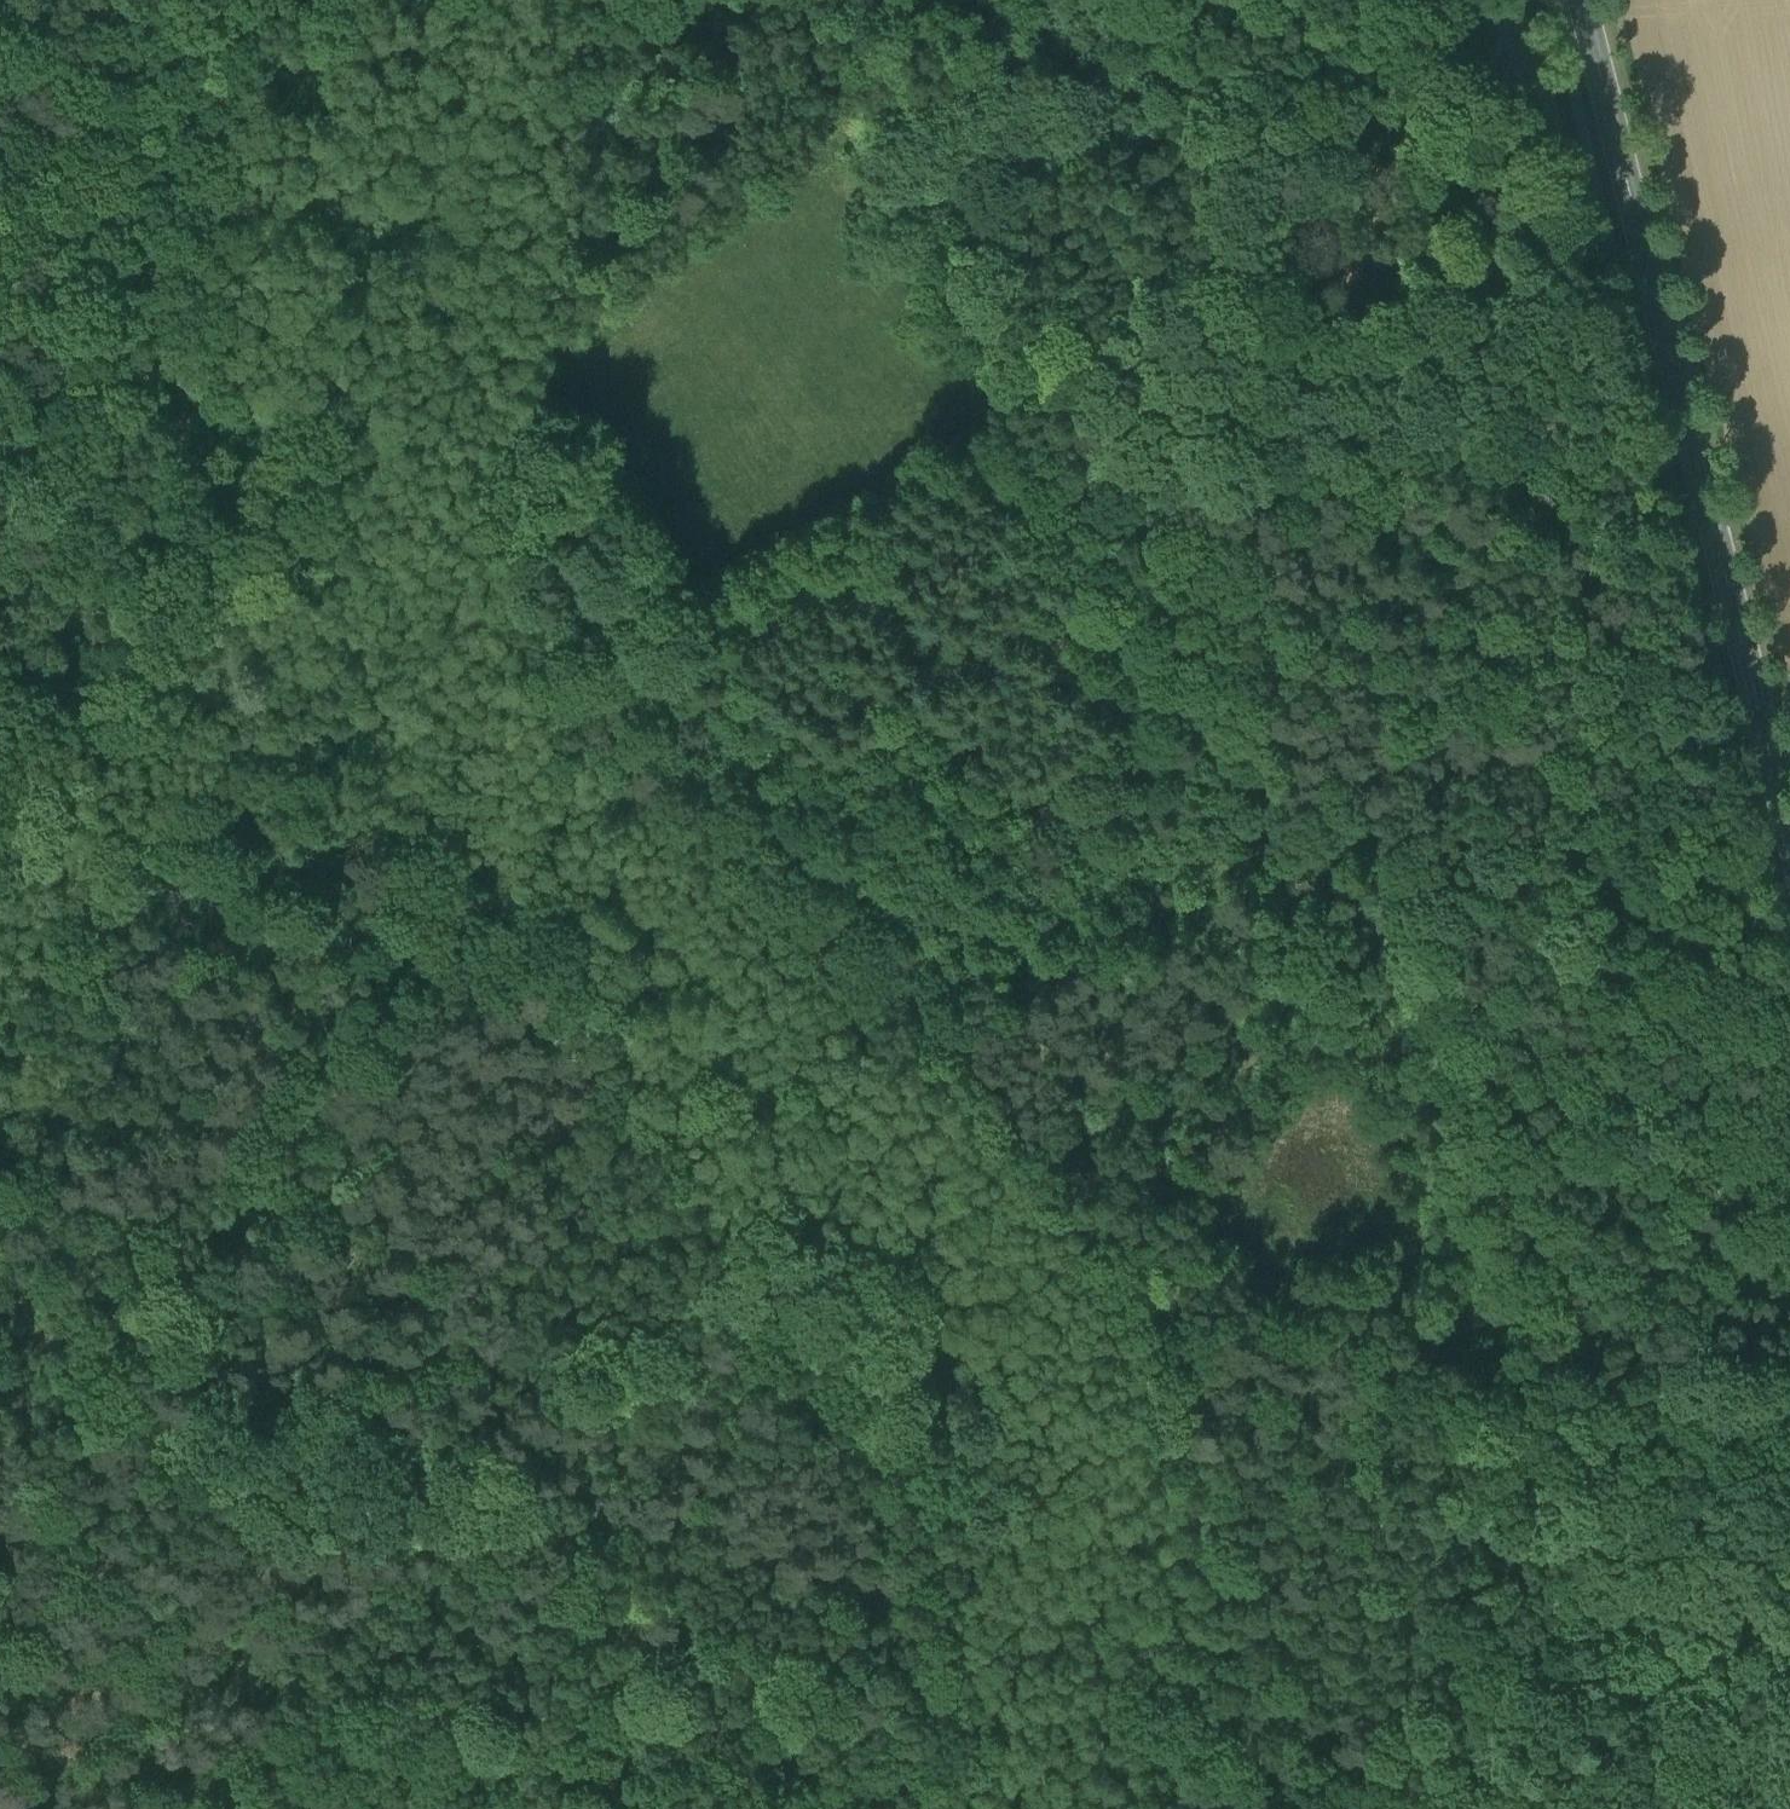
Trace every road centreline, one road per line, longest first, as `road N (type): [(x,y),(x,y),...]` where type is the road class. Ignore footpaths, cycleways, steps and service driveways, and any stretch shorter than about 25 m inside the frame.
road 1 (tertiary): [(1789,846),(1583,0)]
road 2 (track): [(604,1808),(622,1671),(234,1752),(222,1808)]

